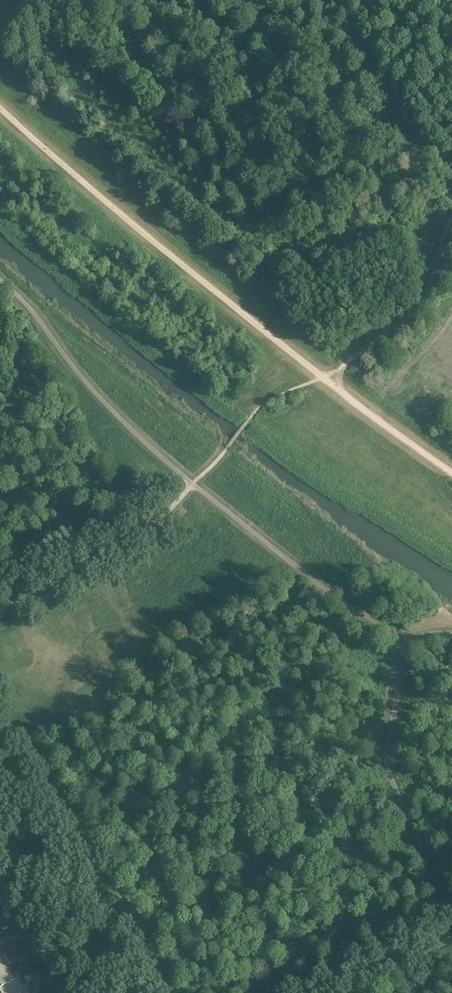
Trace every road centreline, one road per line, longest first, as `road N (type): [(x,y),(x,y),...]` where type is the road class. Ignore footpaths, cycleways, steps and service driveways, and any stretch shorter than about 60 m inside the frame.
road 1 (track): [(451,474),(211,288),(0,106)]
road 2 (track): [(451,219),(420,307),(323,377)]

